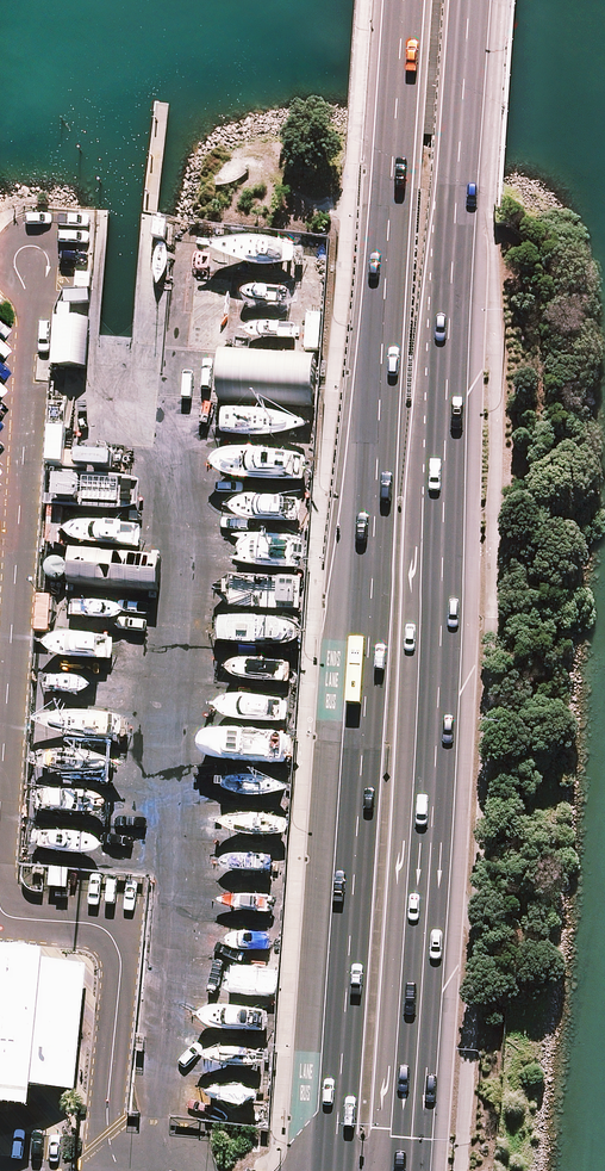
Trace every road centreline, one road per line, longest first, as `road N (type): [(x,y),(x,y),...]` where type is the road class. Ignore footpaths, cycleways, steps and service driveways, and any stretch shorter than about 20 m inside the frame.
road 1 (trunk): [(329,1170),(409,0)]
road 2 (trunk): [(476,0),(413,1170)]

